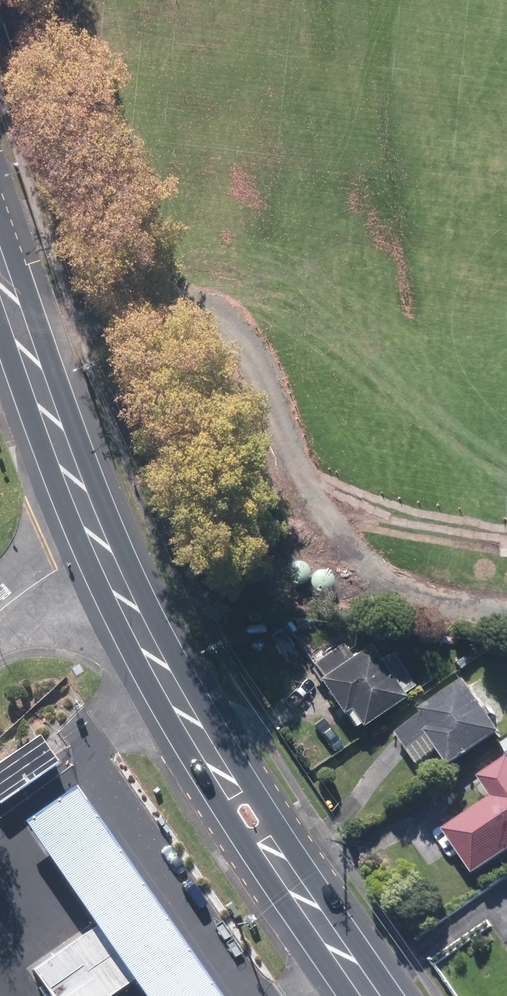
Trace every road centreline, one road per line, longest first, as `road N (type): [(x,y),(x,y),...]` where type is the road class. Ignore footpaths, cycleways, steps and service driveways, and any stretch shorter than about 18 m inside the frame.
road 1 (secondary): [(0,261),(142,635),(259,832),(373,995)]
road 2 (track): [(506,611),(417,595),(350,552),(317,507),(256,363),(225,320),(189,307),(29,341)]

